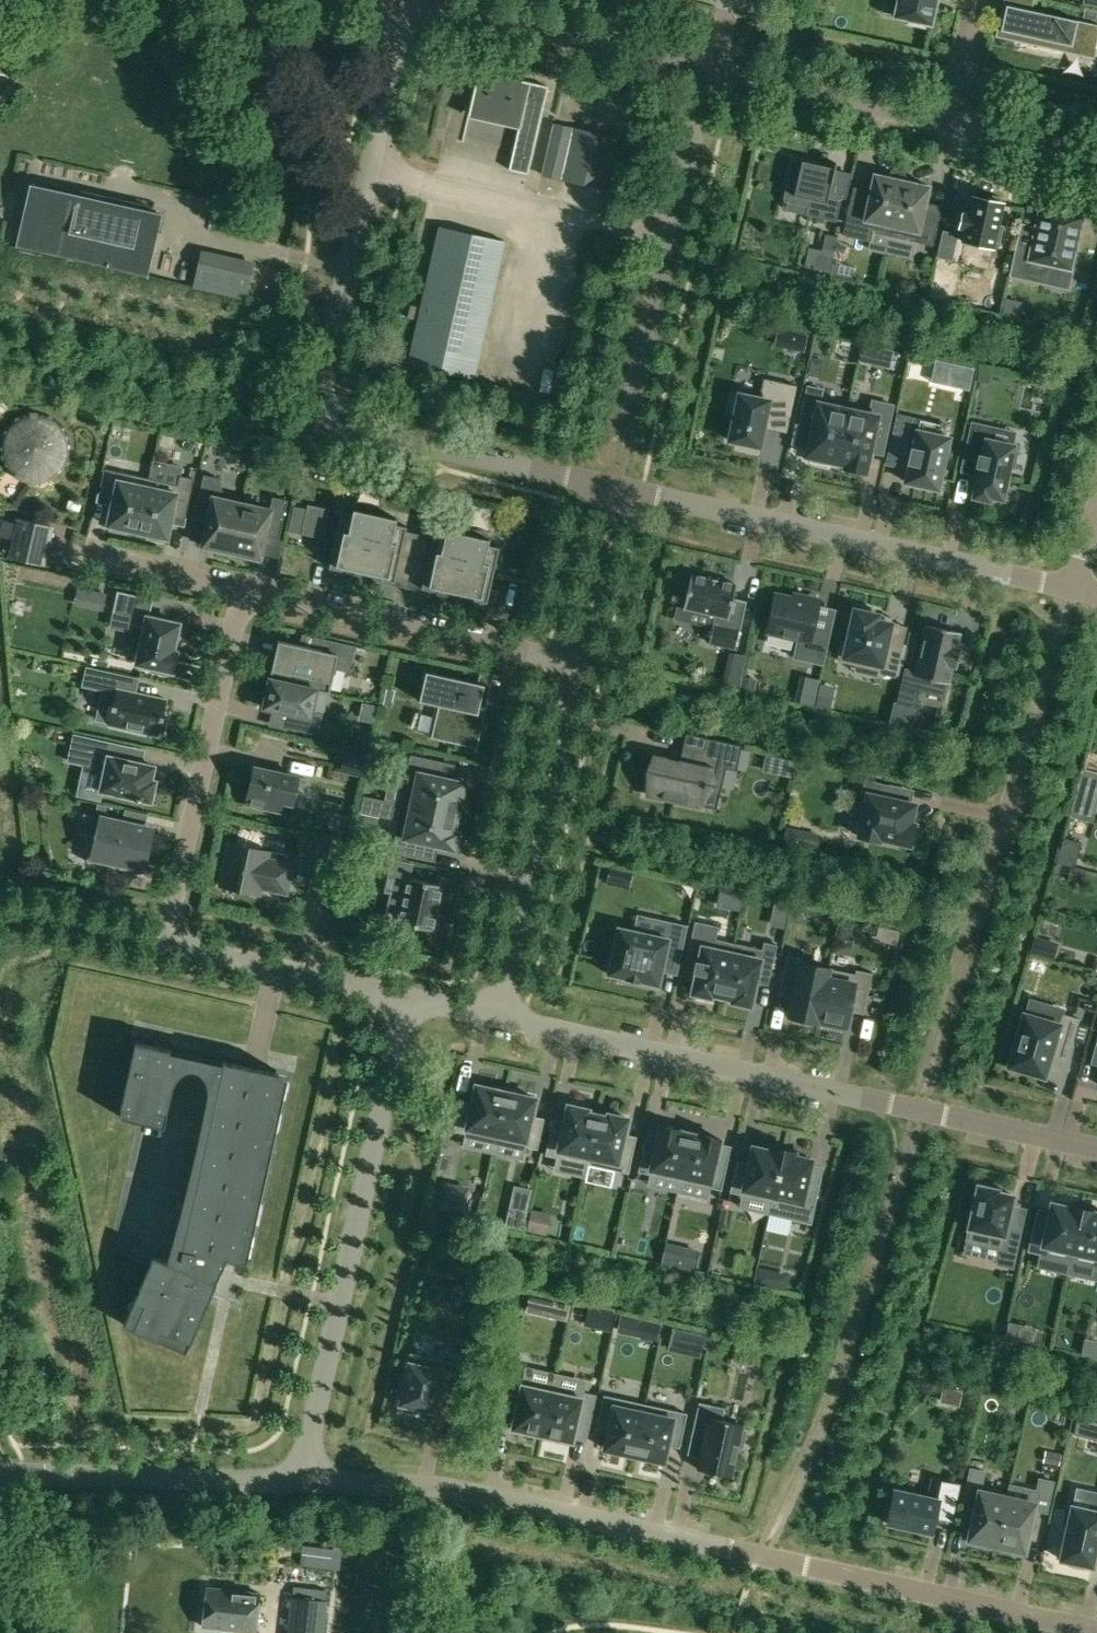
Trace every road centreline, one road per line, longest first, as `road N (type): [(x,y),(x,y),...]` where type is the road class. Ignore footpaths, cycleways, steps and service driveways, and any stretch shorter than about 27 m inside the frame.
road 1 (residential): [(614,487),(362,431),(327,397),(325,368),(407,4)]
road 2 (unclassified): [(919,1110),(1074,588)]
road 3 (residential): [(302,1482),(408,997)]
road 4 (unclassified): [(761,1556),(838,1377),(919,1110)]
road 5 (residential): [(614,487),(1074,588)]
road 6 (residential): [(302,1482),(449,1489),(761,1556)]
road 7 (residential): [(497,1017),(919,1110)]
road 8 (residential): [(497,1017),(575,663)]
road 9 (residential): [(761,1556),(1096,1631)]
road 10 (residential): [(631,404),(708,70)]
road 11 (residential): [(243,590),(575,663)]
road 12 (residential): [(173,904),(243,590)]
road 13 (residential): [(708,70),(407,4)]
road 14 (residential): [(0,1480),(25,1473),(302,1482)]
road 15 (residential): [(173,904),(177,931),(197,951),(408,997)]
road 16 (residential): [(951,124),(708,70)]
road 17 (residential): [(919,1110),(1096,1149)]
road 18 (residential): [(575,663),(614,487)]
road 19 (residential): [(81,555),(243,590)]
road 20 (unclassified): [(30,1632),(0,1483)]
road 21 (residential): [(1096,157),(951,124)]
road 22 (residential): [(951,124),(978,0)]

